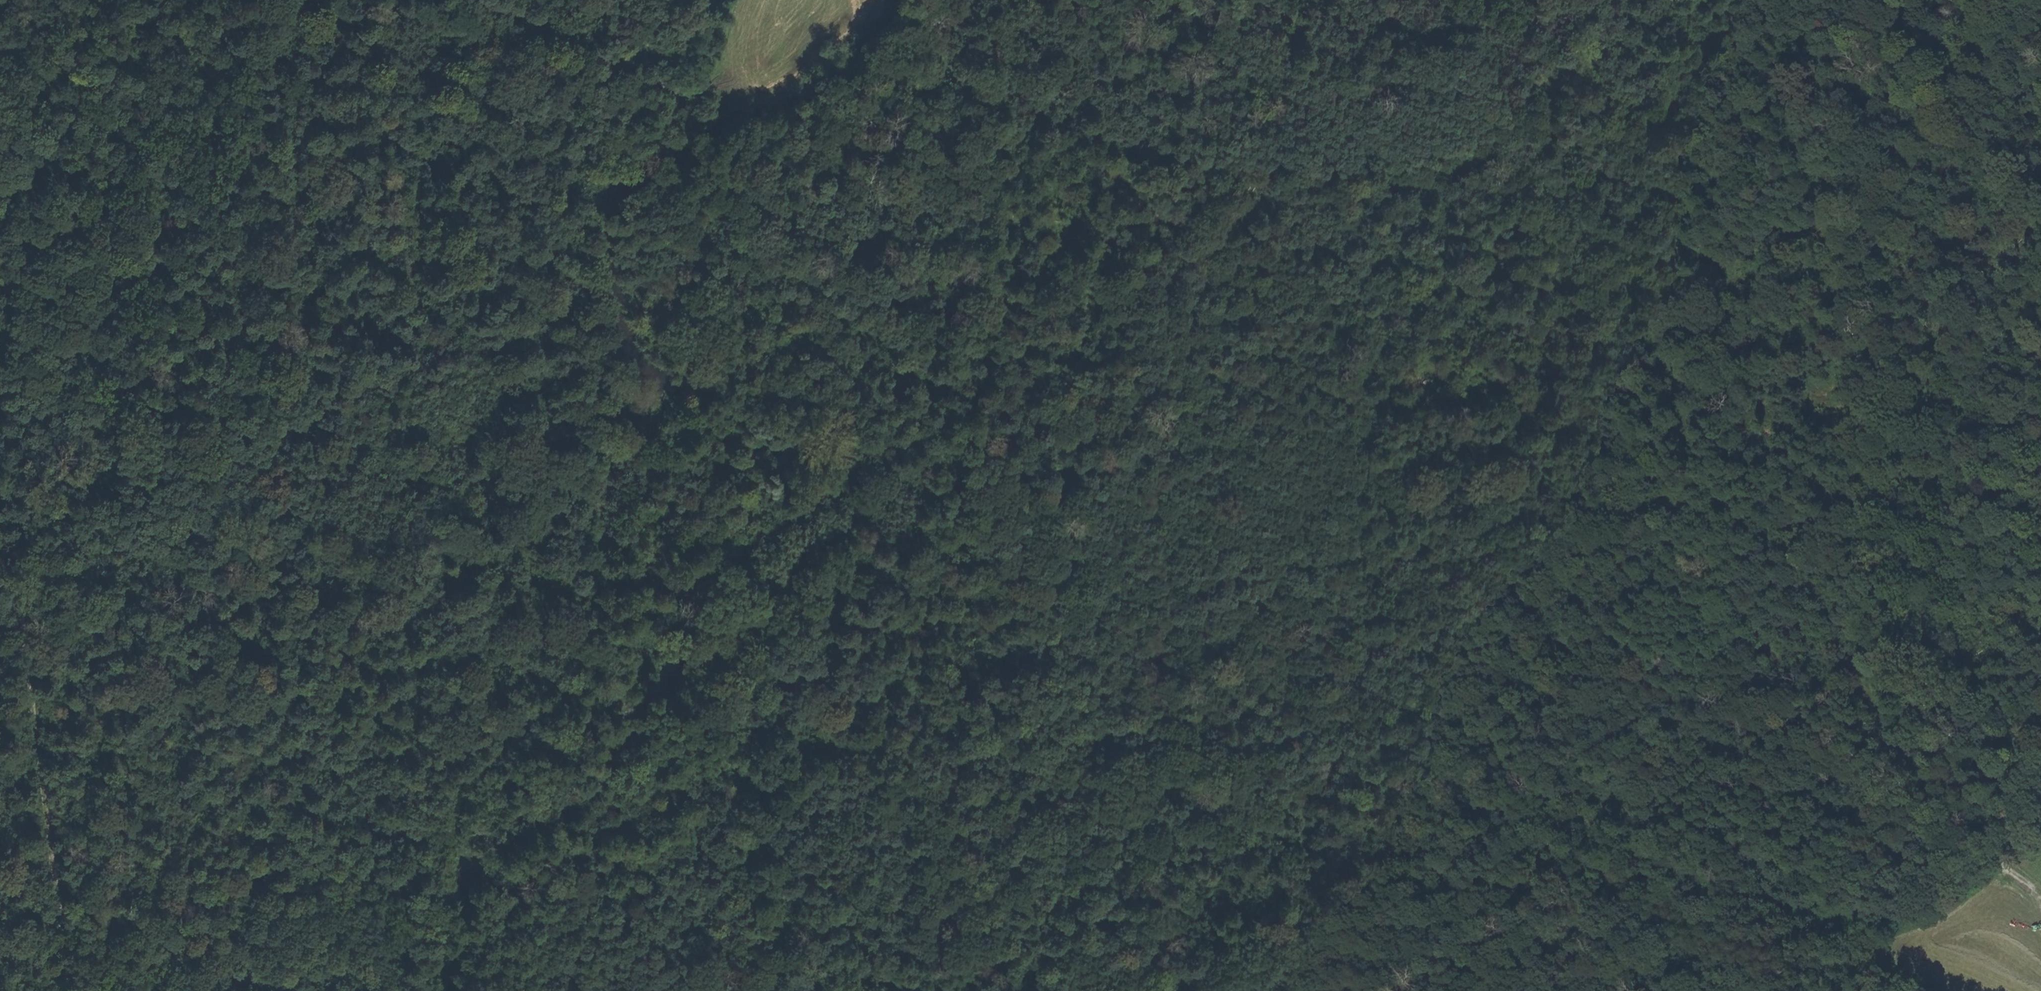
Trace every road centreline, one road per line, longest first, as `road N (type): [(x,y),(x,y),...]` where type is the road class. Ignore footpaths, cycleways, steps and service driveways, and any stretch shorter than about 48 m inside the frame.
road 1 (track): [(0,548),(37,720),(68,990)]
road 2 (track): [(2040,898),(2002,865),(2040,788)]

